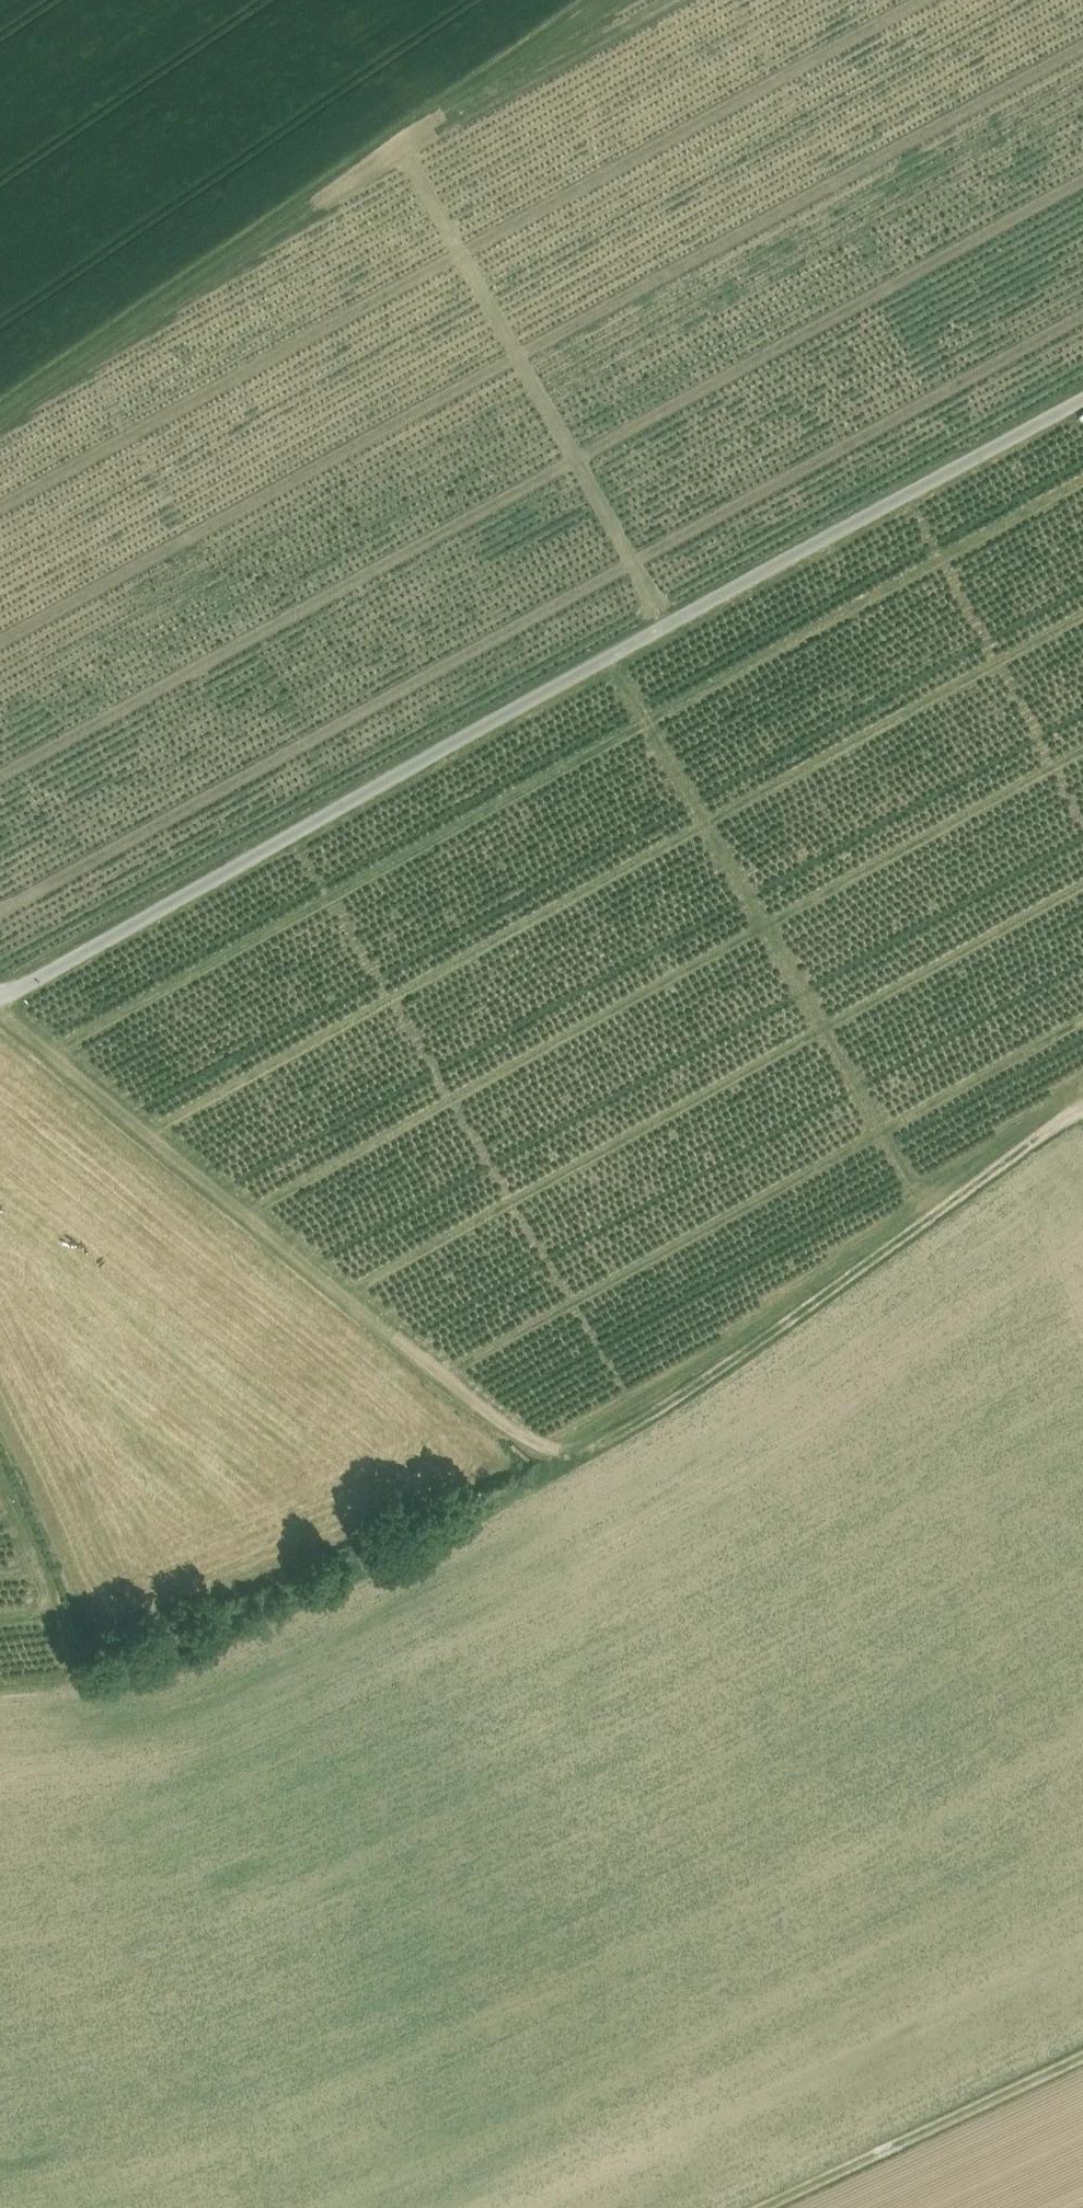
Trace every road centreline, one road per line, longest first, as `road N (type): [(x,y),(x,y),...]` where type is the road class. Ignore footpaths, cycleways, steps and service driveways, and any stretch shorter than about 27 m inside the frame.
road 1 (unclassified): [(0,996),(1082,395)]
road 2 (track): [(760,2207),(1082,2052)]

